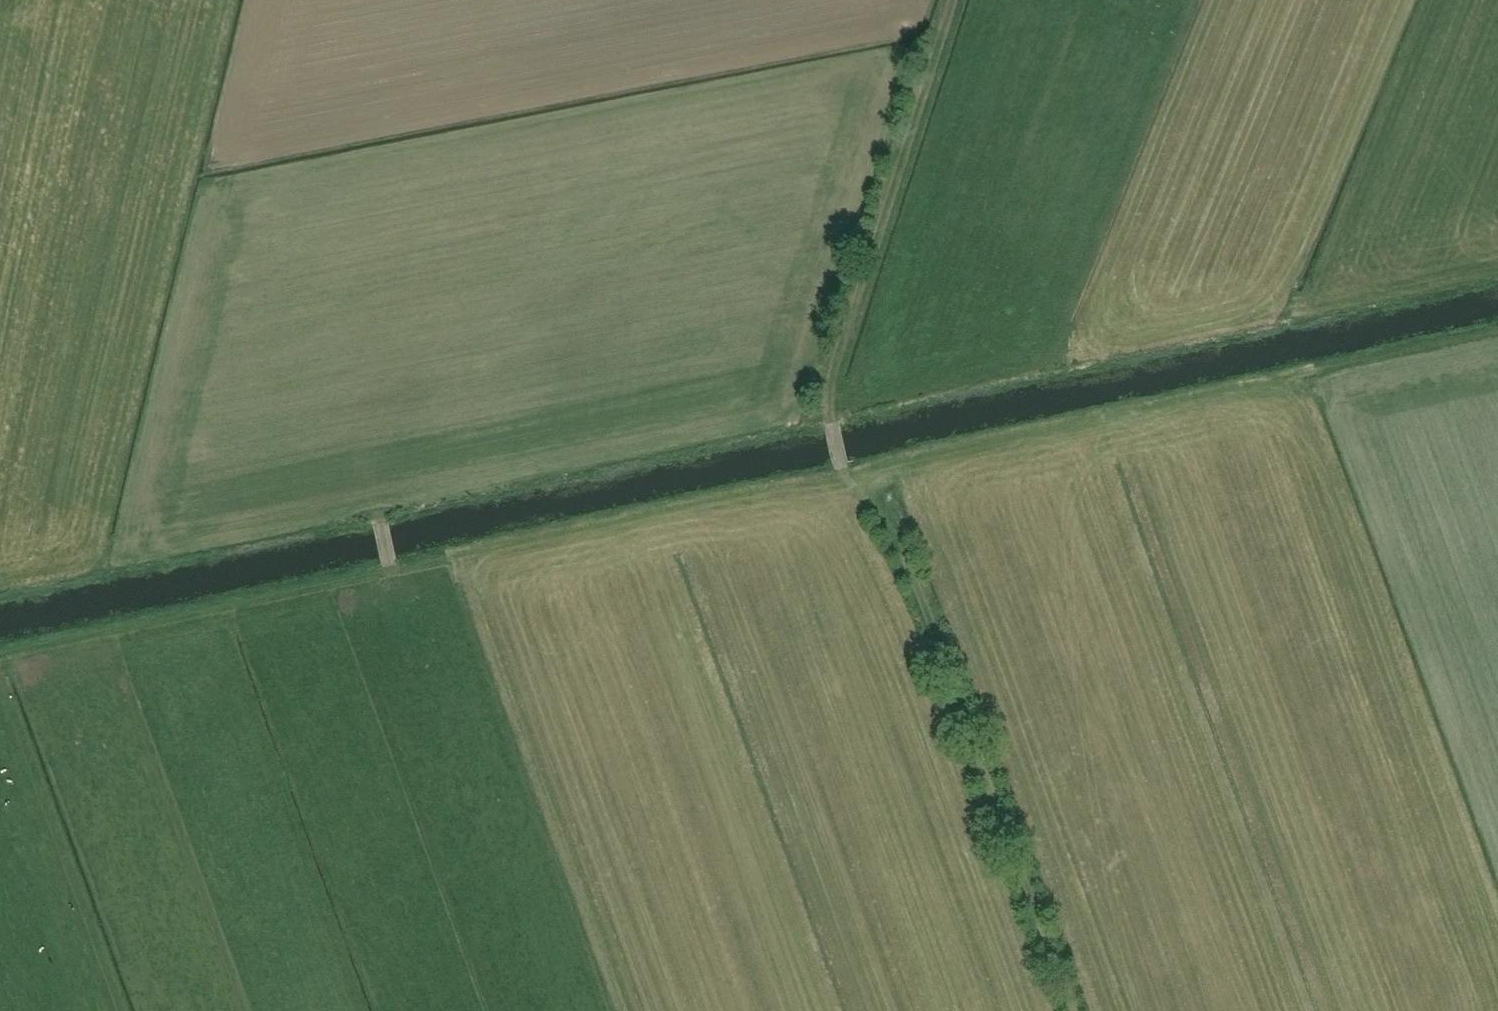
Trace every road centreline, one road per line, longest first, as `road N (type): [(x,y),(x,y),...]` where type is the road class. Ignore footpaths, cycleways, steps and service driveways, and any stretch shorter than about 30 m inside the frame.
road 1 (track): [(1497,340),(0,658)]

